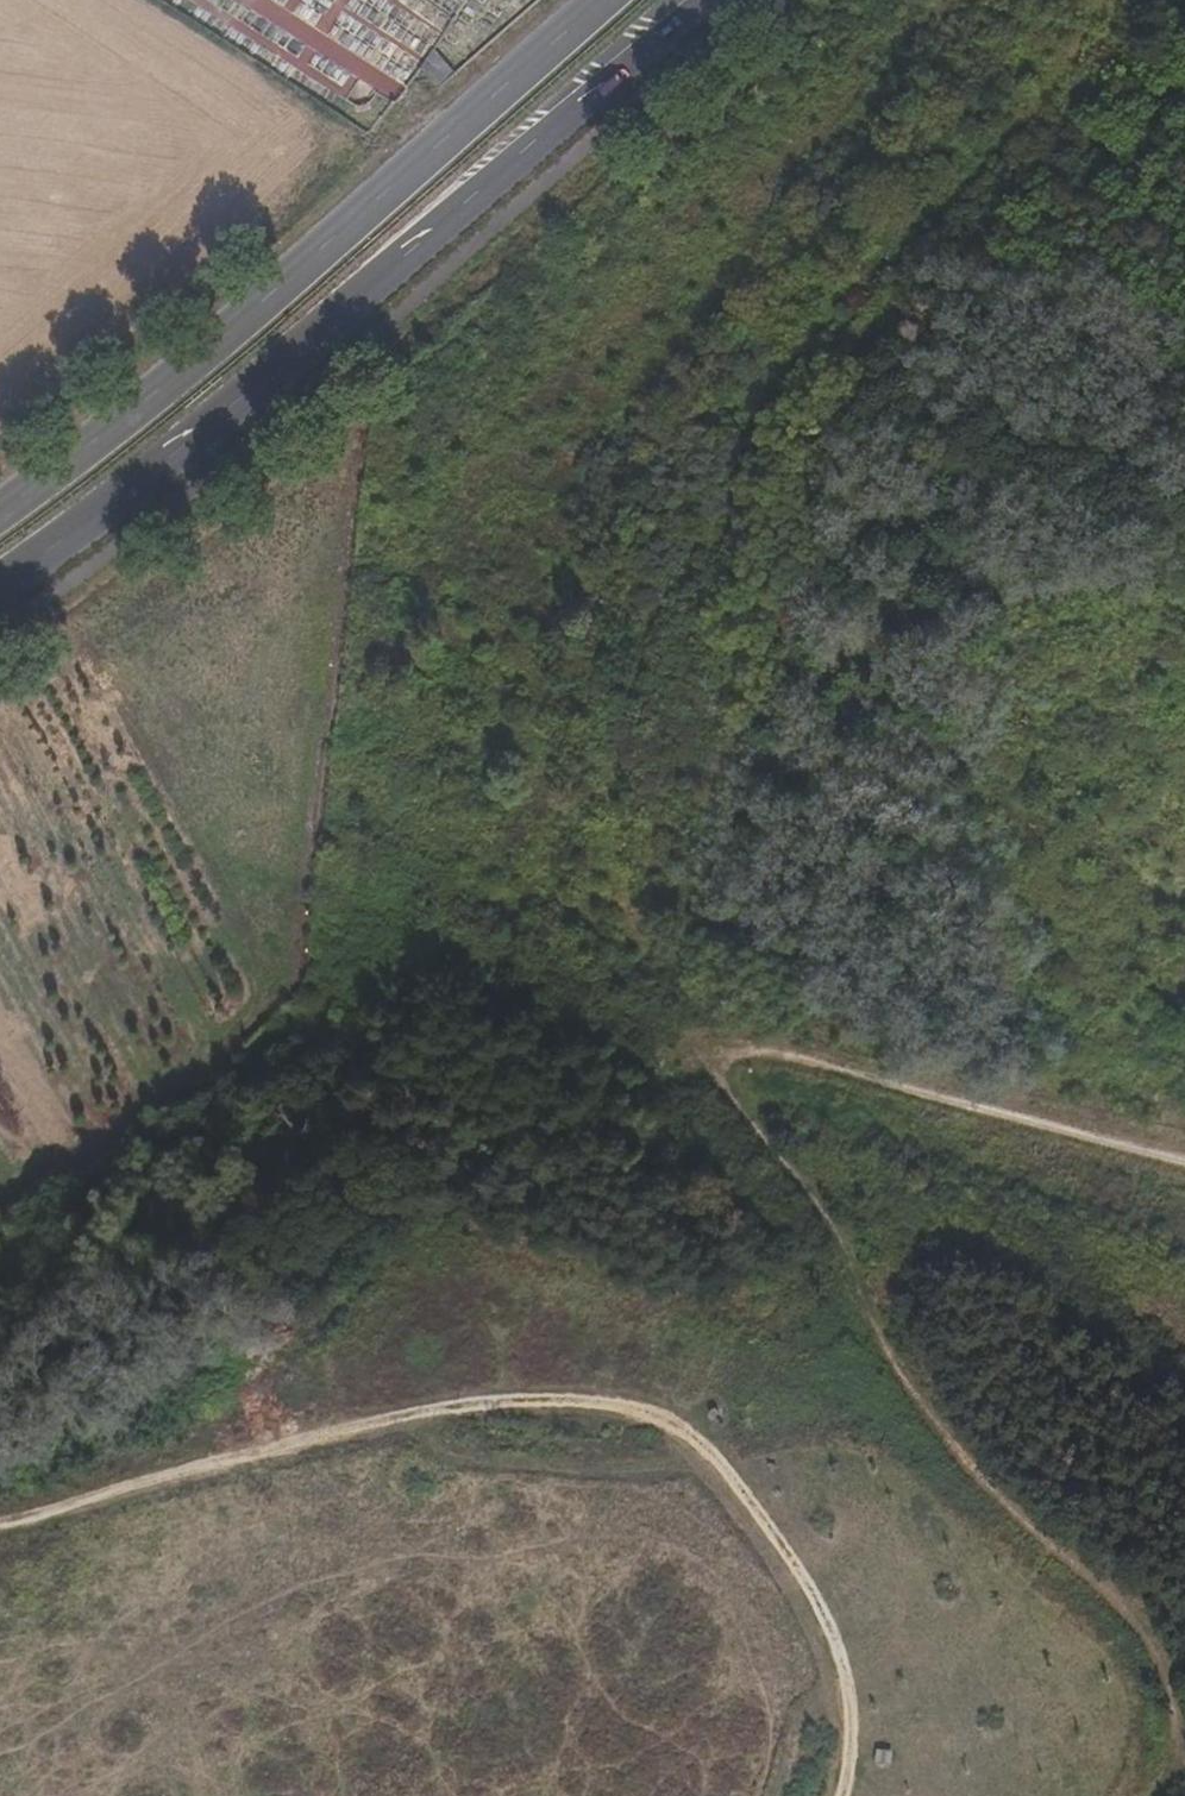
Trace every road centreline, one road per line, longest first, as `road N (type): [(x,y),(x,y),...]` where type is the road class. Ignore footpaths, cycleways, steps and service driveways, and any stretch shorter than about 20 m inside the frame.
road 1 (secondary): [(0,585),(418,251),(704,0)]
road 2 (secondary): [(601,0),(278,289),(0,516)]
road 3 (track): [(841,1795),(850,1760),(846,1680),(821,1603),(734,1476),(681,1423),(620,1403),(534,1398),(442,1406)]
road 4 (track): [(442,1406),(0,1522)]

